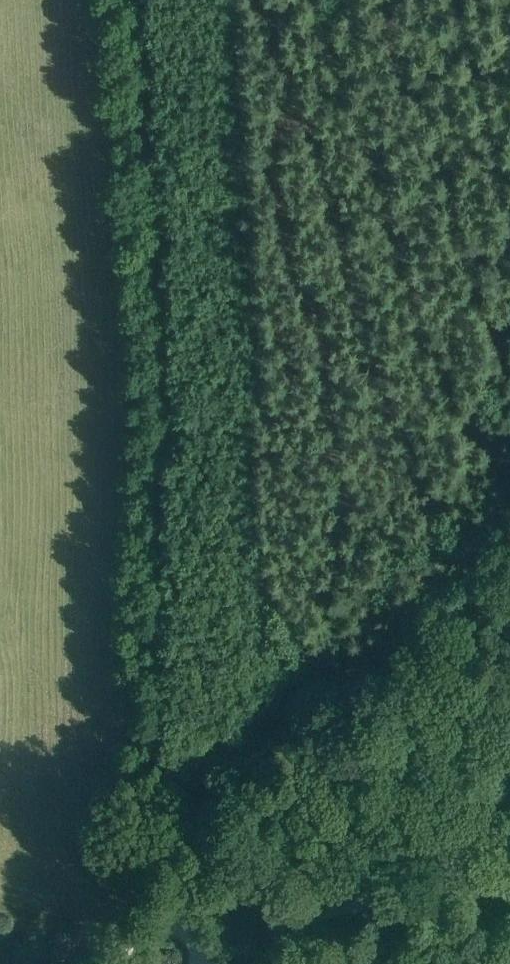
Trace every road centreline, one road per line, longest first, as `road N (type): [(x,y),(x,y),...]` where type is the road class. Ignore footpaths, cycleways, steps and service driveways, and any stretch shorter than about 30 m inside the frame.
road 1 (track): [(115,0),(144,389),(135,839),(143,927)]
road 2 (track): [(230,950),(328,910),(509,866)]

